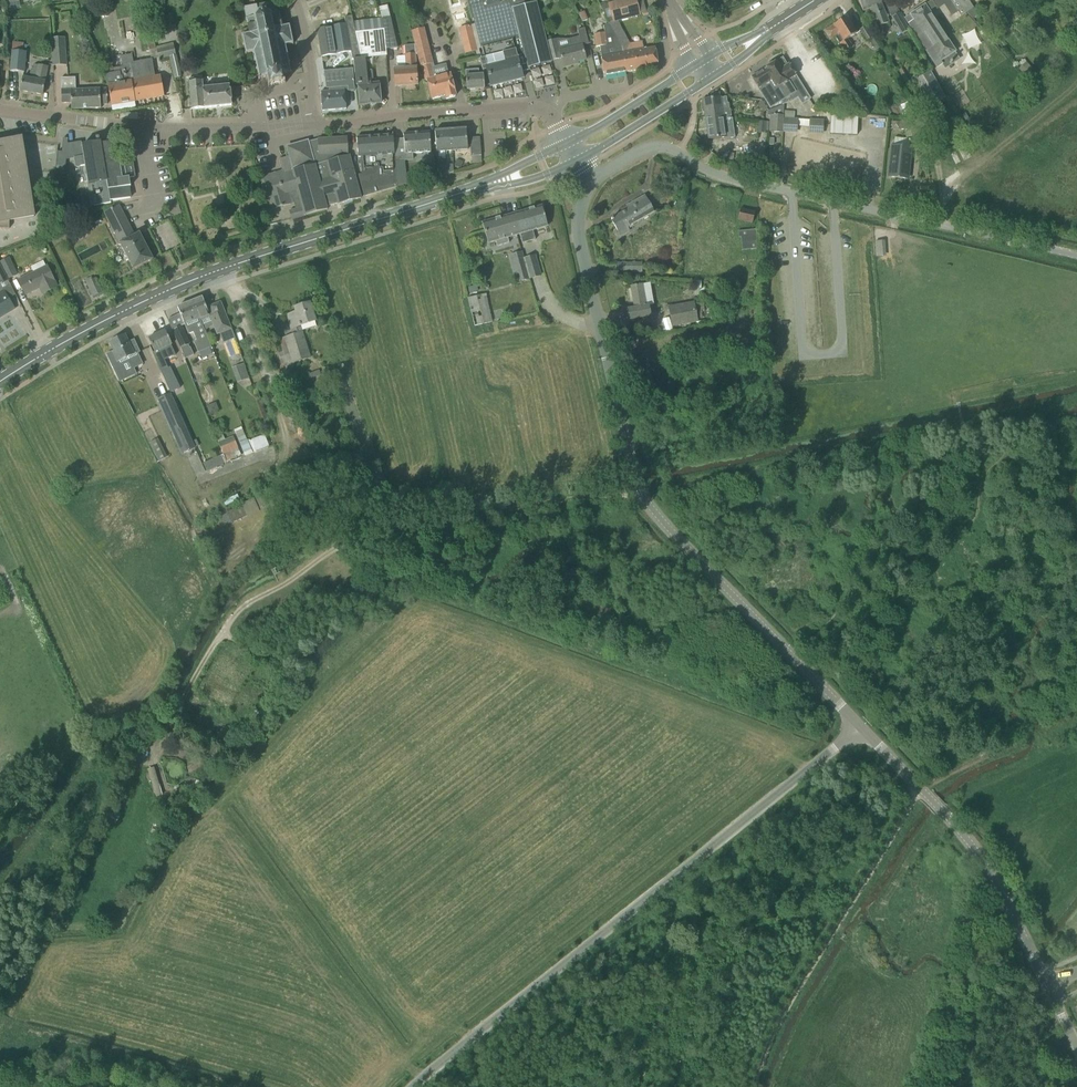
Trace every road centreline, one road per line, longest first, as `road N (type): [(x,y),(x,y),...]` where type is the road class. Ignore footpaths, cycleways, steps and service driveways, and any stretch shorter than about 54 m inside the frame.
road 1 (unclassified): [(858,728),(639,491),(577,225),(592,182)]
road 2 (unclassified): [(417,1086),(858,728)]
road 3 (track): [(639,491),(382,527),(244,605),(177,710)]
road 4 (tertiary): [(0,382),(173,290),(478,188)]
road 5 (unclassified): [(1076,255),(768,188),(677,154)]
road 6 (track): [(749,1086),(780,1013),(919,791)]
road 7 (unclassified): [(1049,989),(971,847),(858,728)]
road 8 (residential): [(534,109),(316,126)]
road 9 (unclassified): [(152,127),(316,126)]
road 10 (tertiary): [(578,160),(709,79)]
road 11 (unclassified): [(0,109),(152,127)]
road 12 (tertiary): [(693,66),(568,143)]
road 13 (residential): [(316,126),(295,0)]
road 14 (track): [(1076,372),(957,402)]

